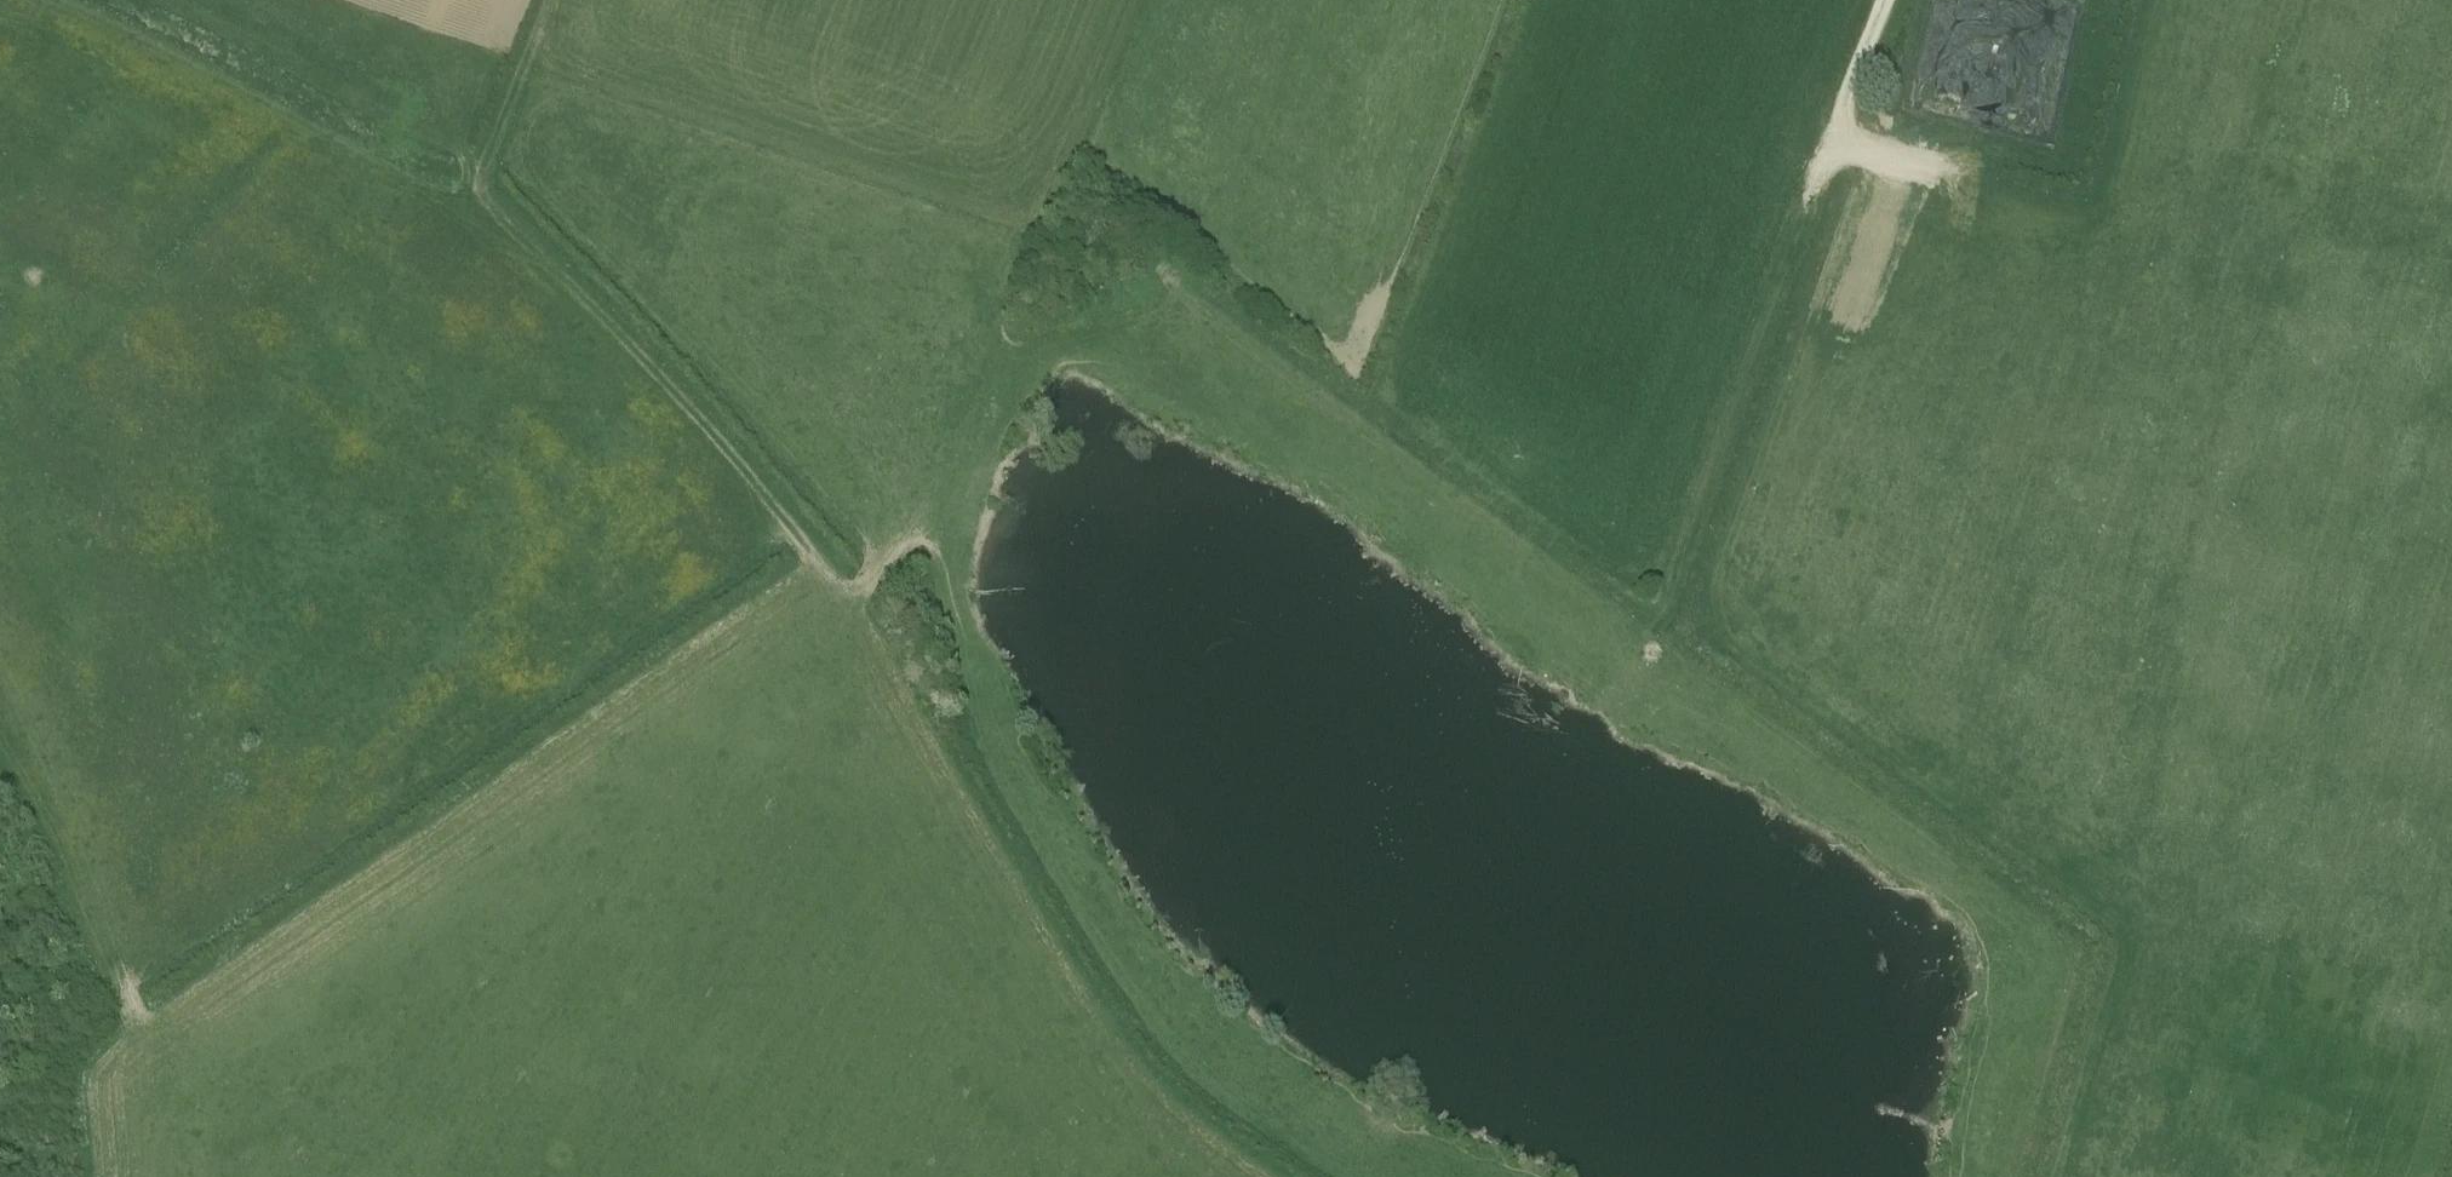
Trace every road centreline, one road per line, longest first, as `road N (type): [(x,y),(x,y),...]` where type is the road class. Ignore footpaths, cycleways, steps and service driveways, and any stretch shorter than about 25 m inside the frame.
road 1 (track): [(812,550),(690,409),(500,217),(485,183),(550,0)]
road 2 (track): [(1911,0),(1672,541)]
road 3 (track): [(0,260),(77,272),(190,268),(459,212),(489,194)]

